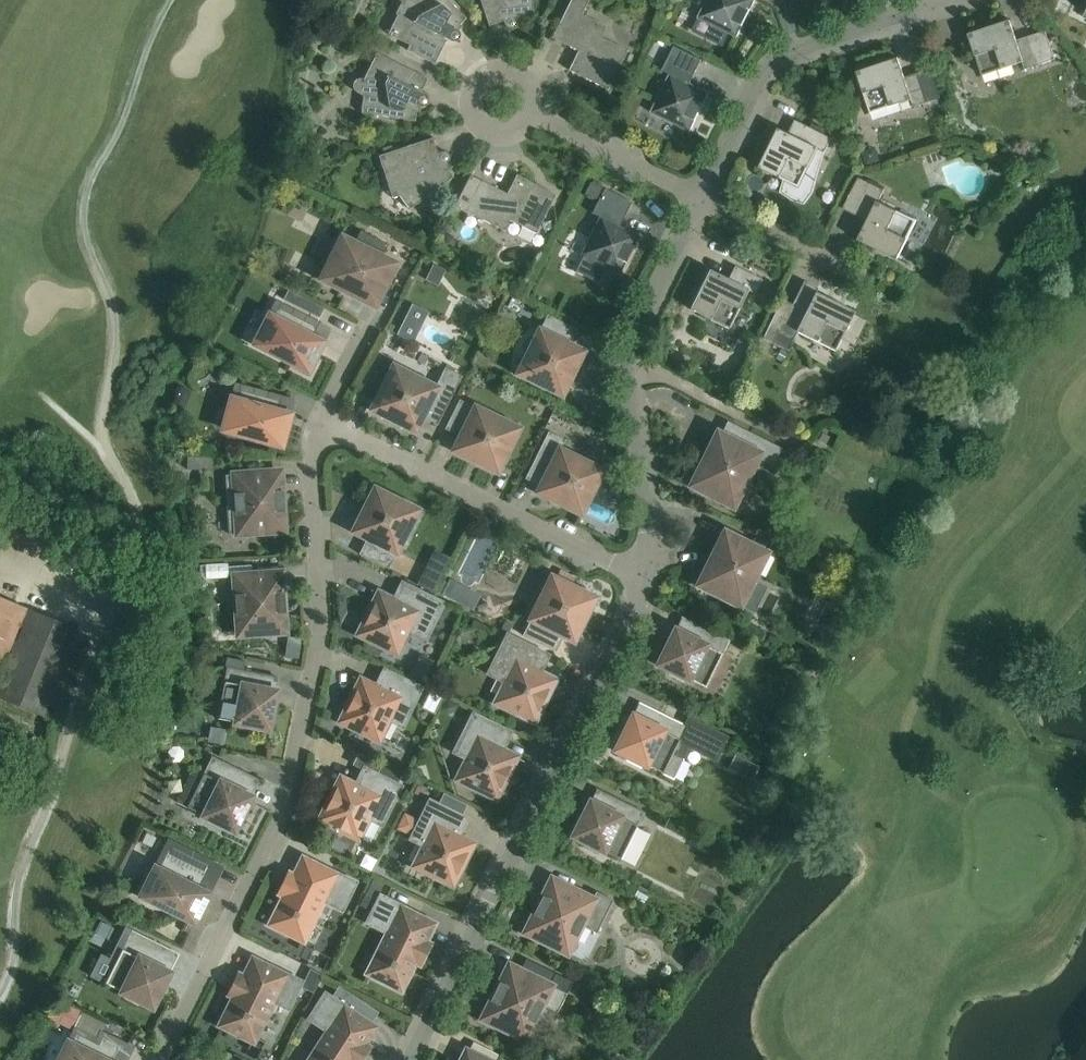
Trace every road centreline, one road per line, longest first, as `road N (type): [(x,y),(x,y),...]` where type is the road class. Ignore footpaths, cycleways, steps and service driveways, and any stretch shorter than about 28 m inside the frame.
road 1 (residential): [(157,1059),(266,842),(313,696),(322,628),(310,455),(318,421)]
road 2 (residential): [(649,578),(411,1059)]
road 3 (residential): [(649,578),(318,421)]
road 4 (residential): [(938,3),(776,59),(699,203)]
road 5 (residential): [(625,355),(649,578)]
road 6 (residential): [(803,442),(625,355)]
road 7 (residential): [(699,203),(529,109)]
road 8 (residential): [(529,109),(516,124),(493,129),(475,122),(461,99),(464,80),(479,64),(502,60),(524,73)]
road 9 (residential): [(699,203),(625,355)]
road 10 (residential): [(848,273),(699,203)]

